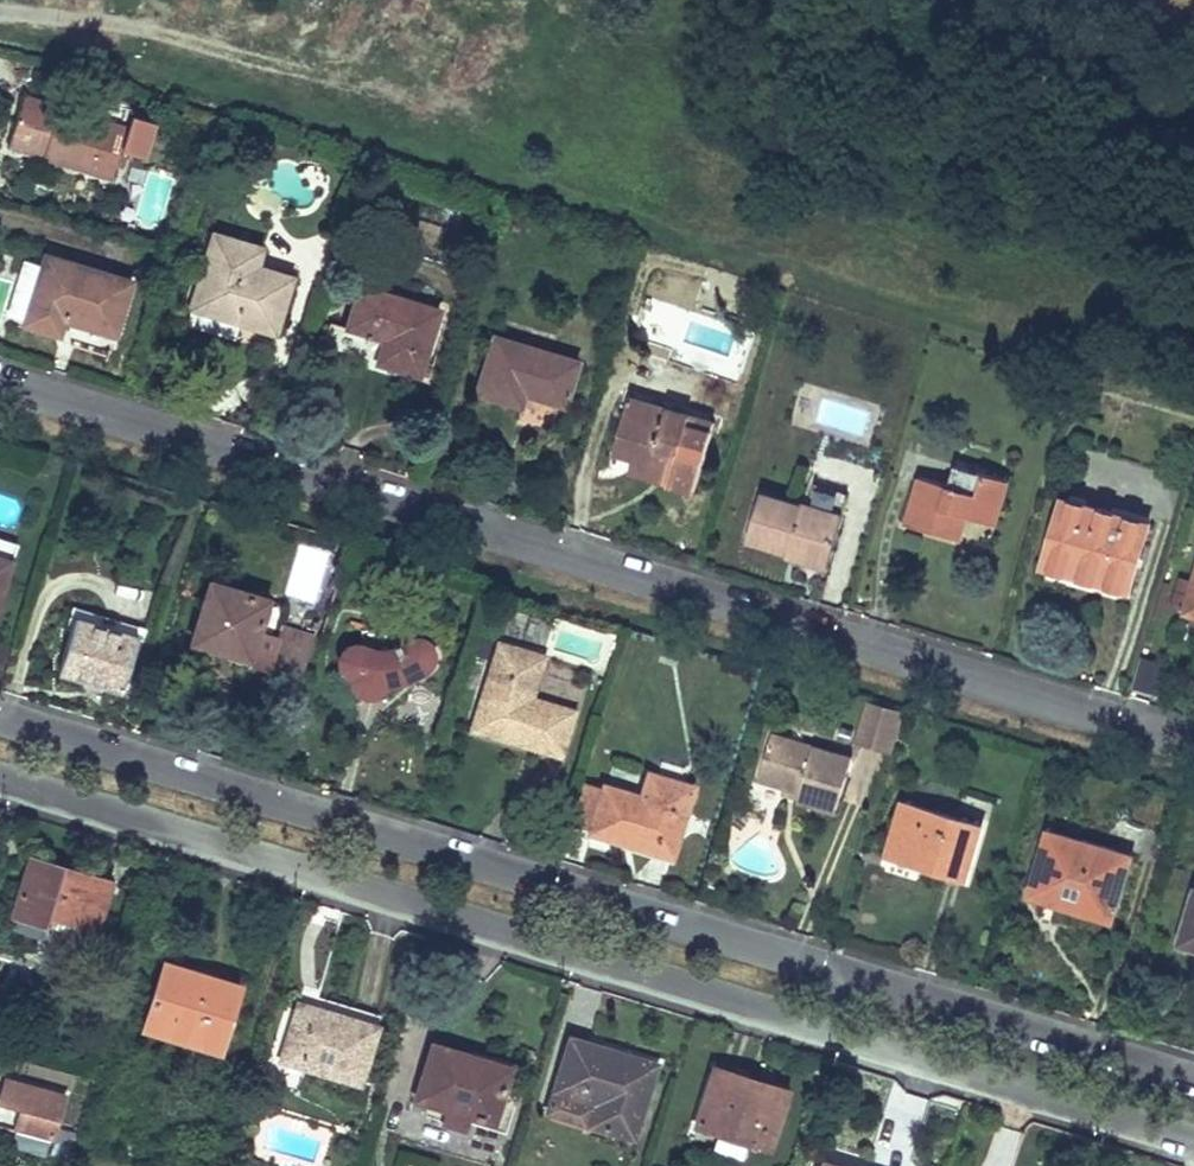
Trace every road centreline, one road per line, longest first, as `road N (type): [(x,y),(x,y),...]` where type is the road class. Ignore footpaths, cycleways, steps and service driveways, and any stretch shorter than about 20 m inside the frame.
road 1 (residential): [(1193,748),(0,379)]
road 2 (residential): [(0,781),(1193,1143)]
road 3 (residential): [(1193,1079),(0,717)]

